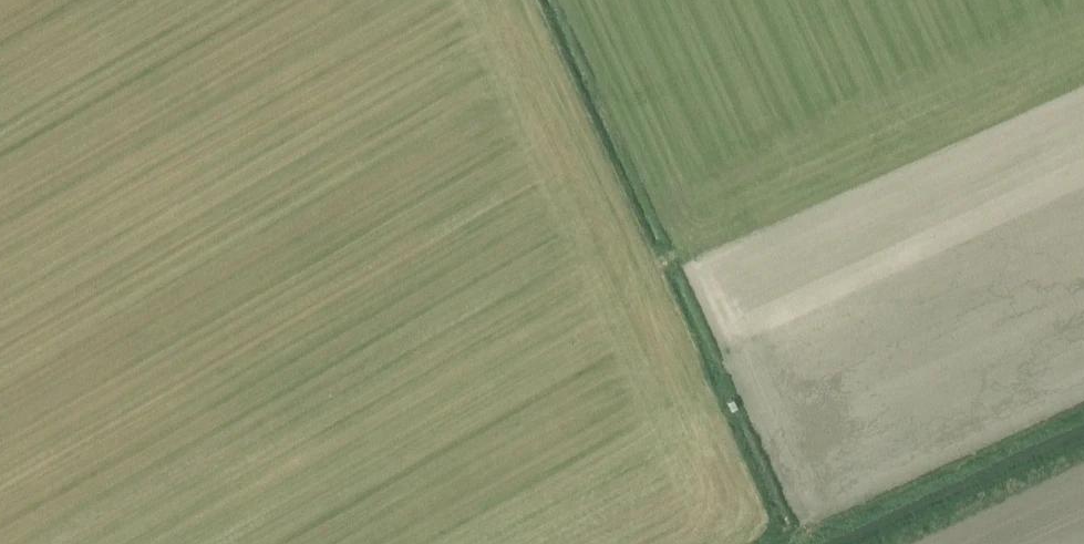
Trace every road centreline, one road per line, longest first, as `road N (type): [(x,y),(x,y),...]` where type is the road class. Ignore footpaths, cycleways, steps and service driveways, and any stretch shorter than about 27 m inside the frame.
road 1 (track): [(1083,417),(799,543)]

